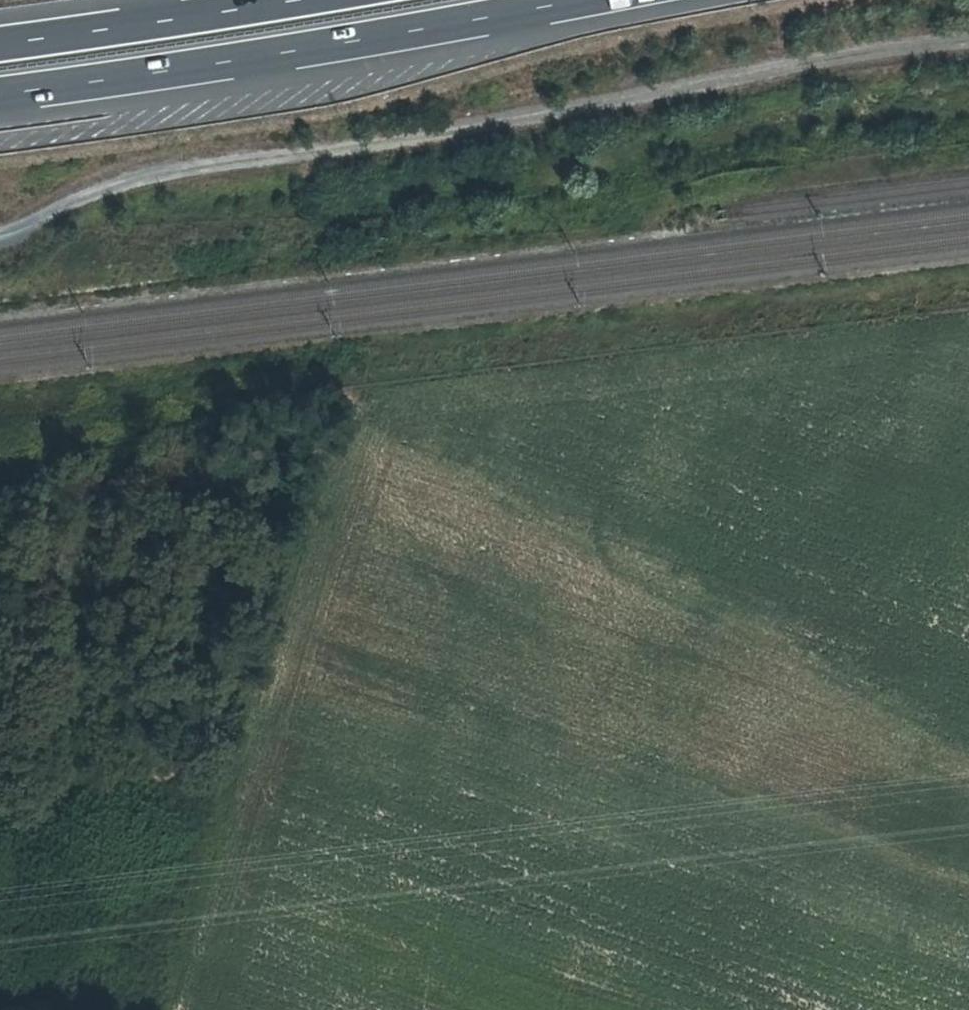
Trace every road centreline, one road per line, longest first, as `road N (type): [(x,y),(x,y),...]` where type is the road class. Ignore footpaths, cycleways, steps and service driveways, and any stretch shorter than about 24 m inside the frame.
road 1 (motorway): [(0,95),(580,0)]
road 2 (motorway): [(275,0),(0,40)]

